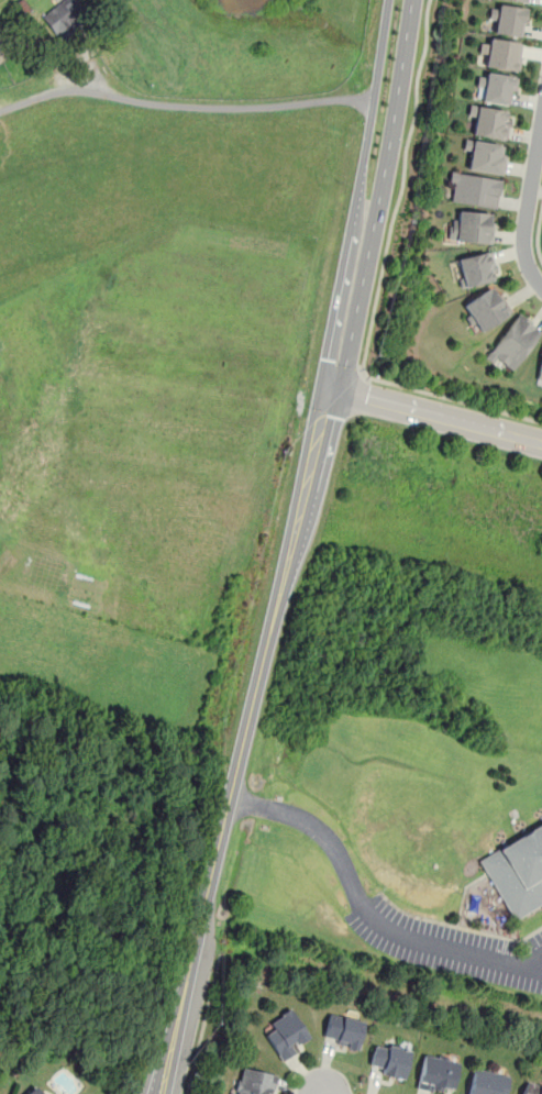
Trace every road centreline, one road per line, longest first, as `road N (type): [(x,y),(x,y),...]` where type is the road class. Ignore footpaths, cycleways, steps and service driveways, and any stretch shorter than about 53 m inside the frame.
road 1 (secondary): [(157,1093),(328,390)]
road 2 (secondary): [(328,390),(345,374),(413,0)]
road 3 (secondary): [(384,0),(319,367),(328,390)]
road 4 (tertiary): [(541,446),(328,390)]
road 5 (residential): [(541,119),(523,236),(541,287)]

